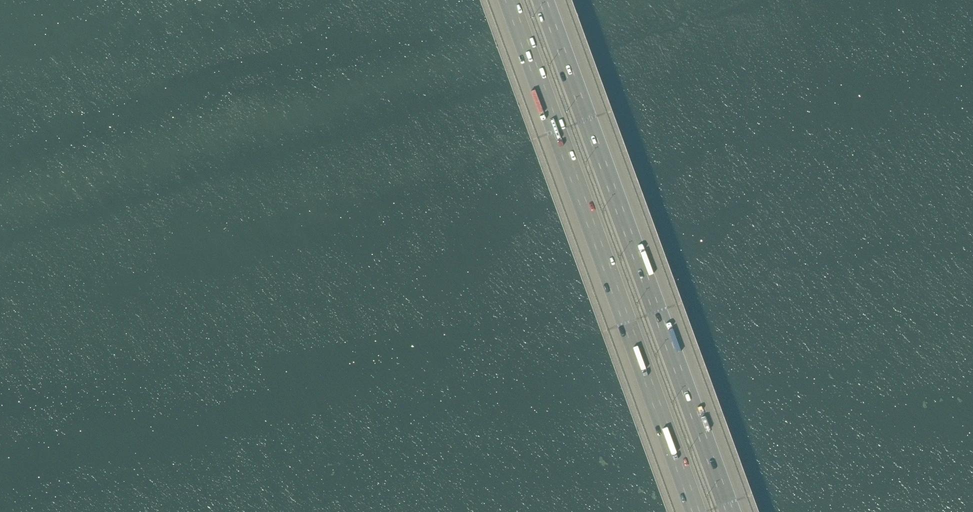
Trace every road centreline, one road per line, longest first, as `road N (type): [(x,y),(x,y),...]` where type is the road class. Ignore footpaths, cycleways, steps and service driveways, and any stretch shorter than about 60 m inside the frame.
road 1 (motorway): [(510,0),(697,511)]
road 2 (motorway): [(731,511),(544,0)]

